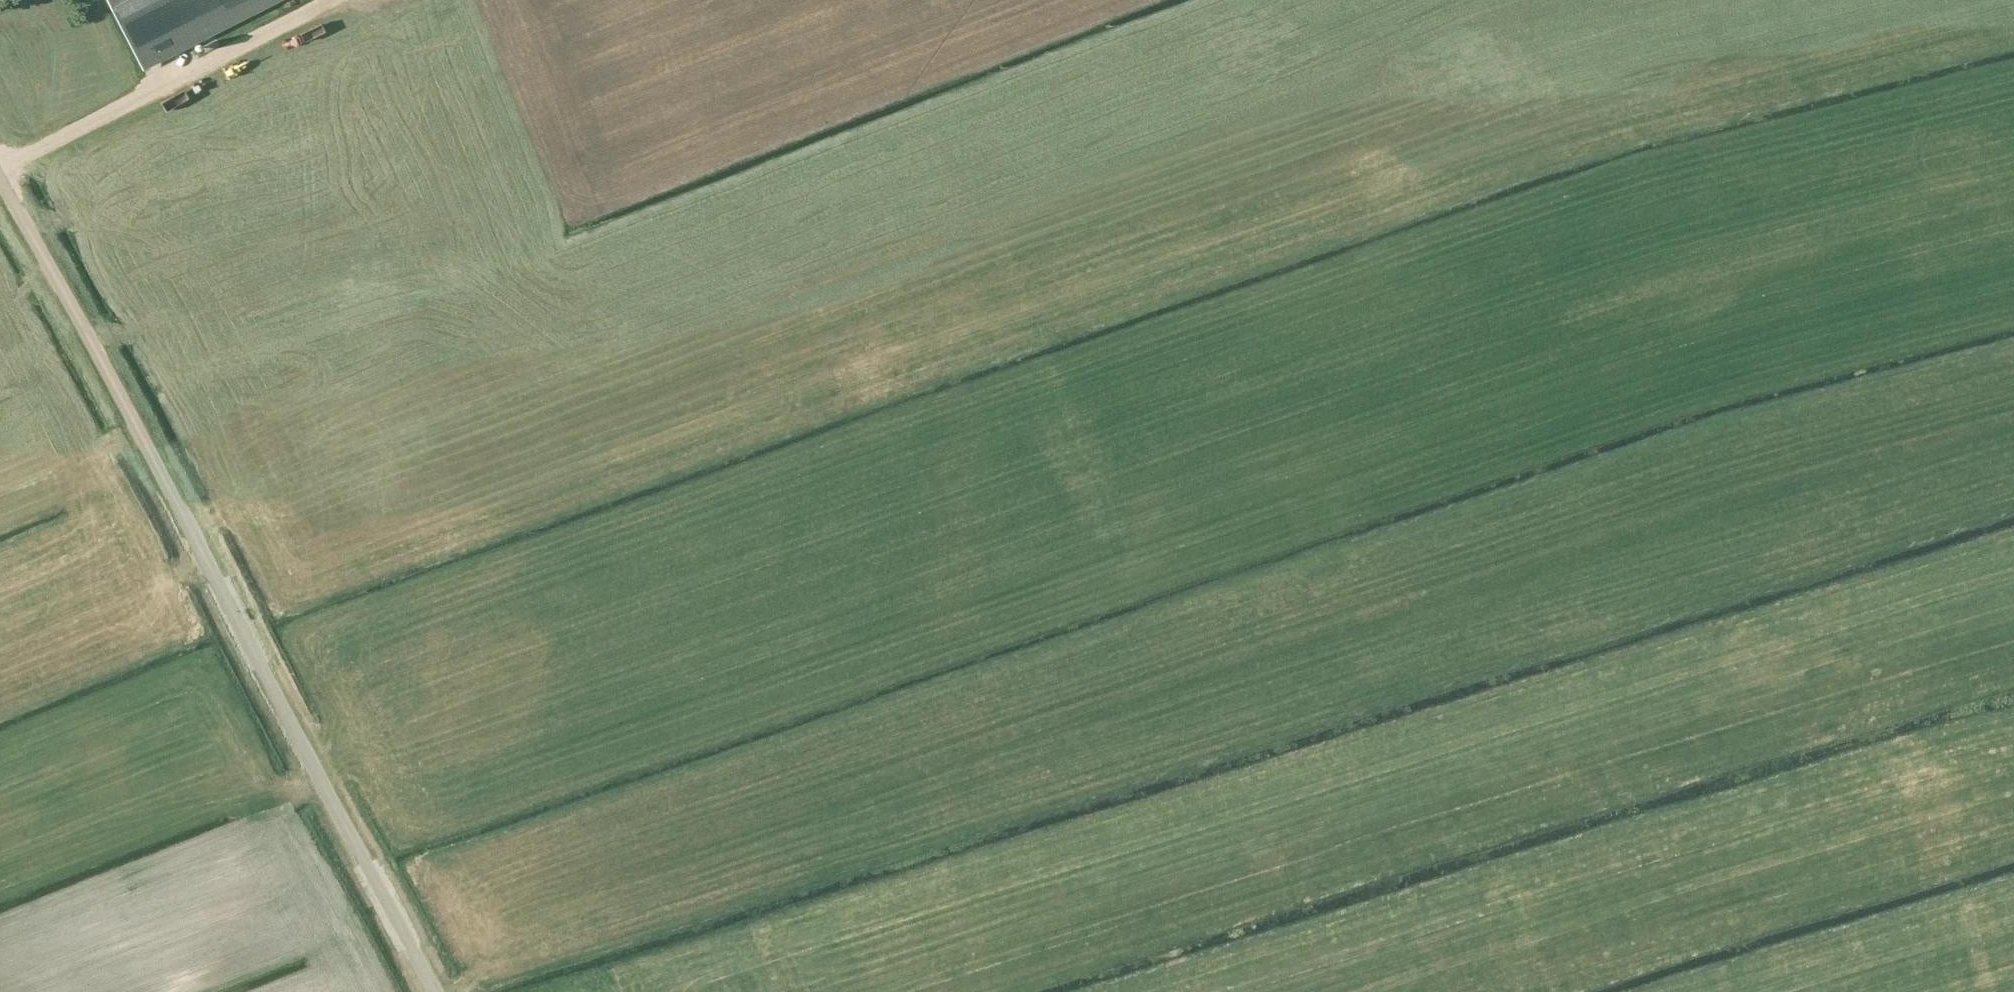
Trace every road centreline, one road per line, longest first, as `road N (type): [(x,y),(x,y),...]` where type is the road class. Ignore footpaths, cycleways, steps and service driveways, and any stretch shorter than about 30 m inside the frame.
road 1 (unclassified): [(436,991),(0,176)]

